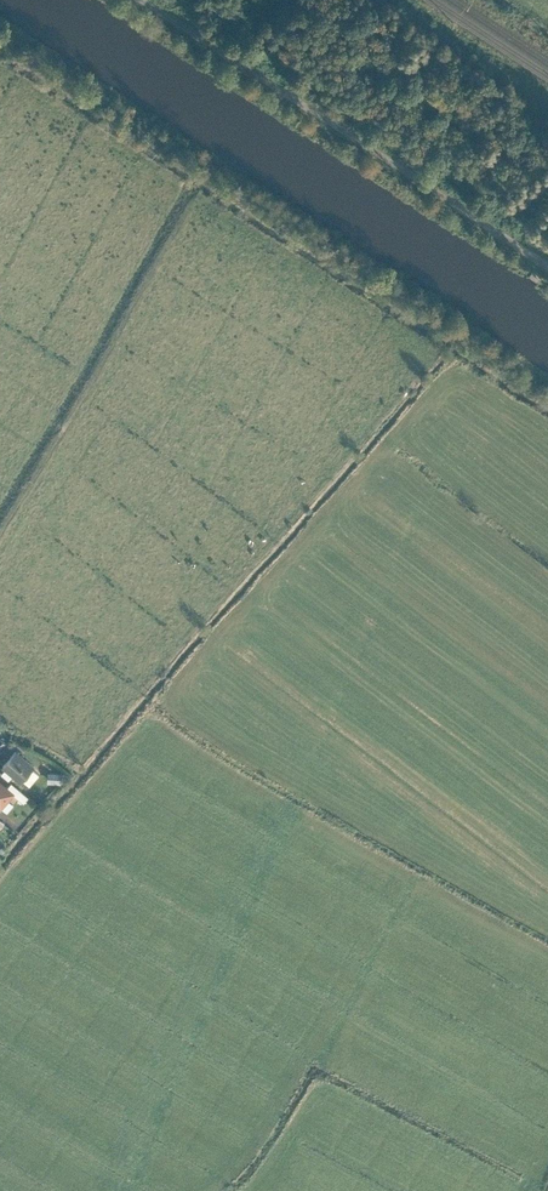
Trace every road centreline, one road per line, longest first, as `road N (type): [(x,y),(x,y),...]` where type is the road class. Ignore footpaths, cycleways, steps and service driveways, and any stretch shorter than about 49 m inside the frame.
road 1 (track): [(547,263),(147,0)]

